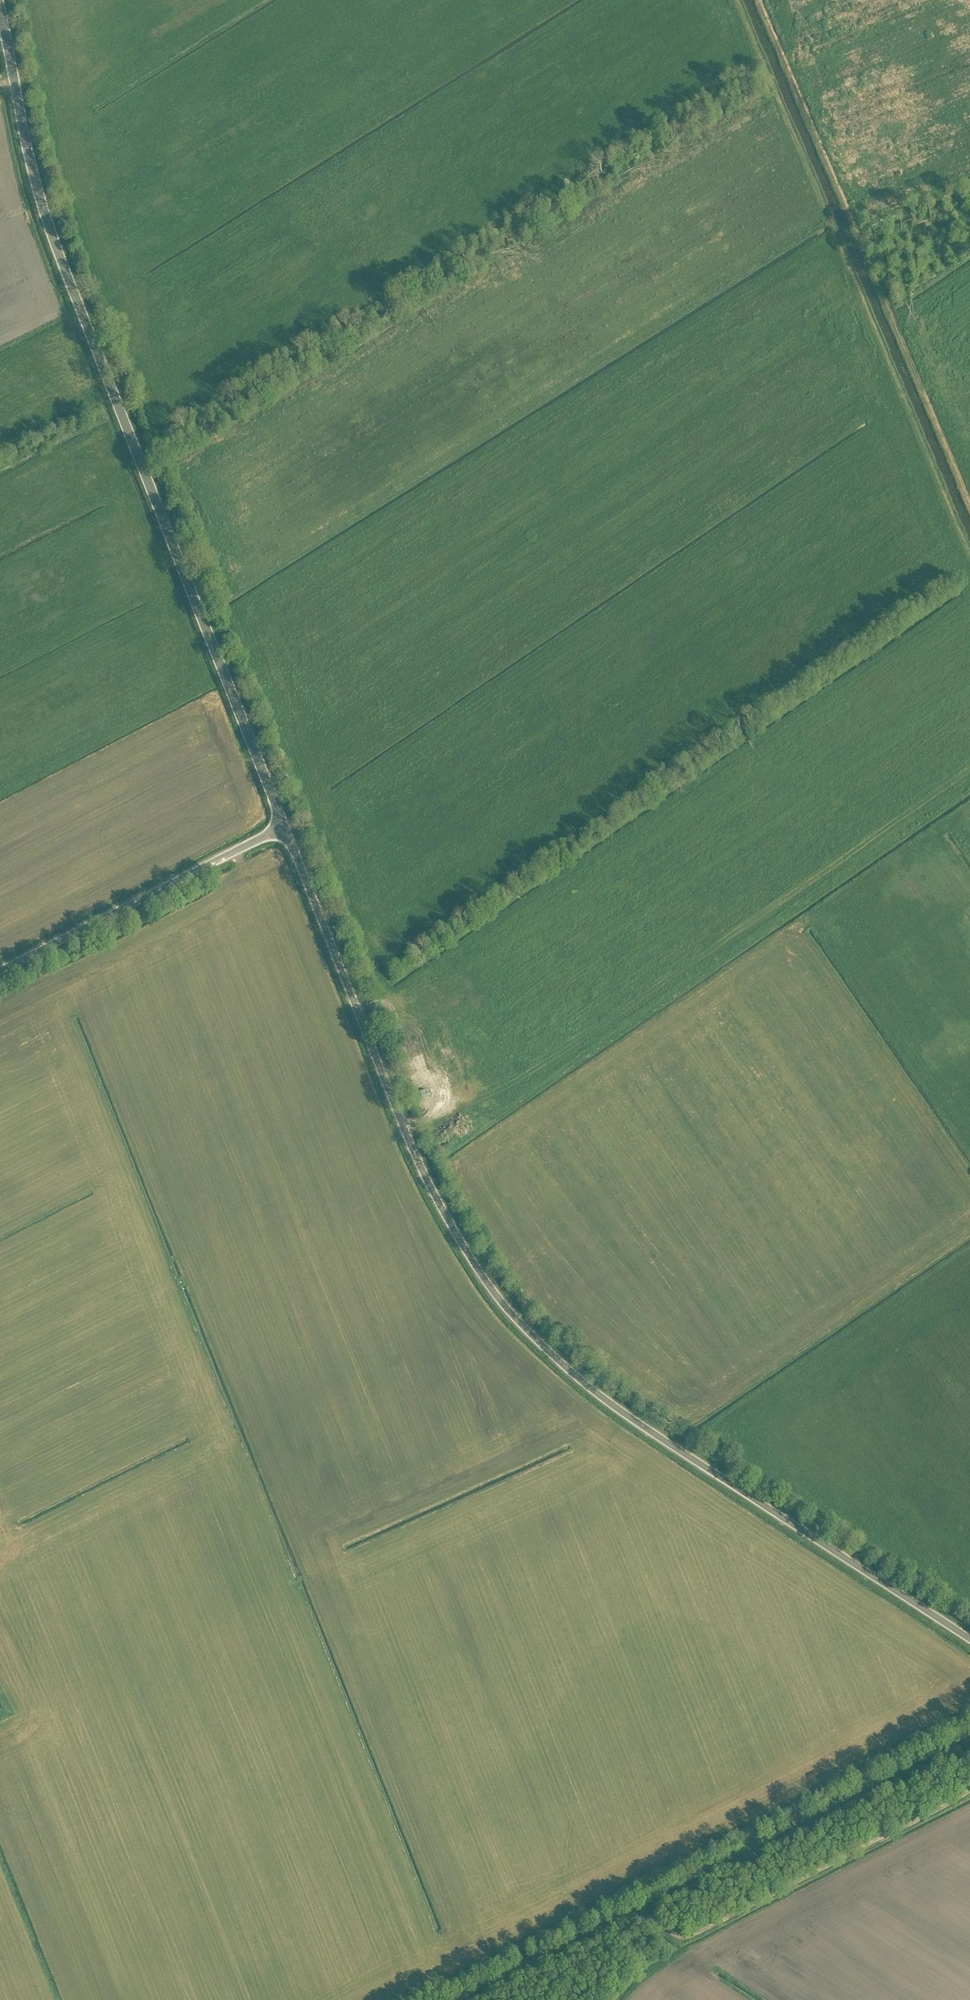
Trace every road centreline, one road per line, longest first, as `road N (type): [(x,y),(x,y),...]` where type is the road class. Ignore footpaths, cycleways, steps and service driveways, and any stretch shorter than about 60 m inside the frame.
road 1 (unclassified): [(969,1639),(603,1398),(547,1353),(492,1291),(426,1179),(285,828)]
road 2 (unclassified): [(285,828),(60,261),(37,192),(0,9)]
road 3 (track): [(969,553),(736,0)]
road 4 (track): [(969,1791),(699,1932),(681,1937),(652,1919),(637,1921),(488,1999)]
road 5 (unclassified): [(0,972),(285,828)]

